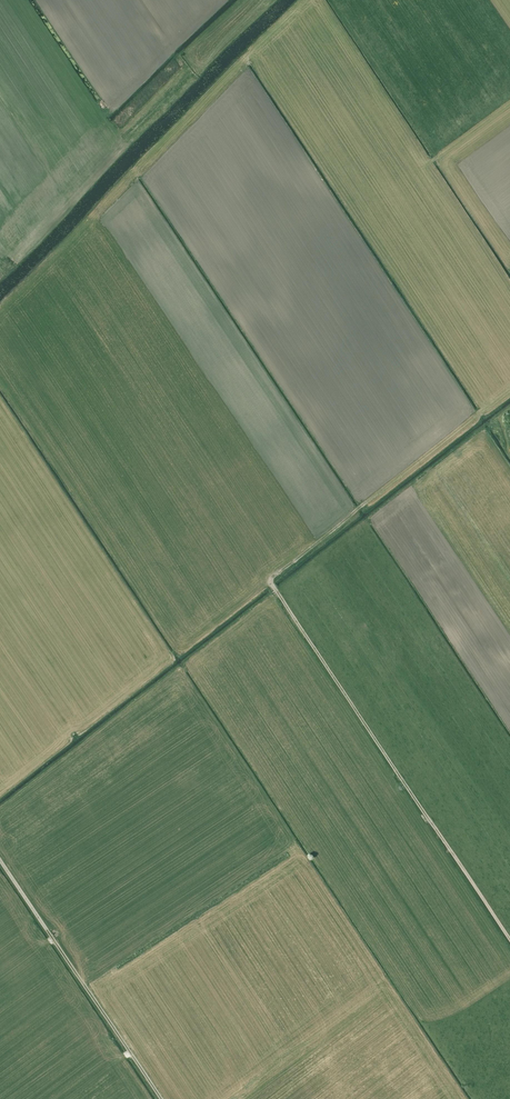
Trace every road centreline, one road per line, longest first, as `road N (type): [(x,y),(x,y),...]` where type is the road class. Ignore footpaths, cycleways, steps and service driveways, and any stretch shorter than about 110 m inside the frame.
road 1 (track): [(509,941),(272,585),(272,575),(362,505)]
road 2 (track): [(161,1098),(0,861)]

